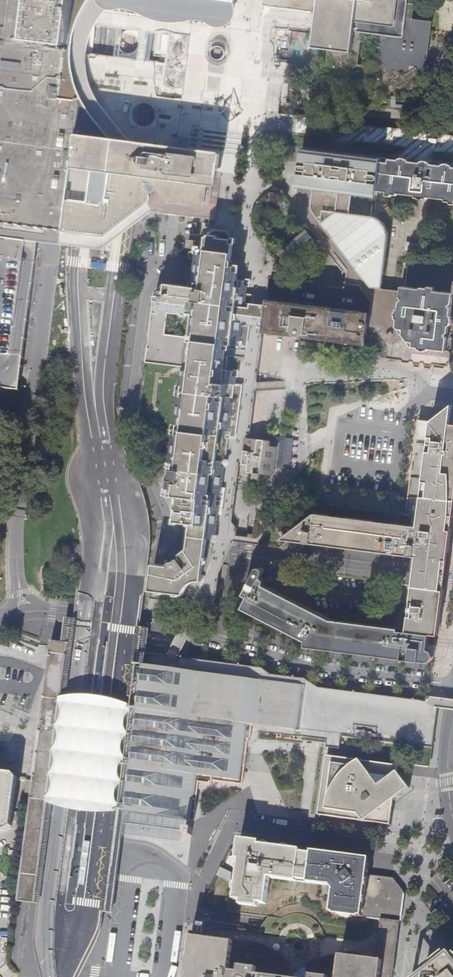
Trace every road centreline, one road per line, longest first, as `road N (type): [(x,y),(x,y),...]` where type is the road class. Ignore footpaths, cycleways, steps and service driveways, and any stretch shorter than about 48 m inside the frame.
road 1 (residential): [(452,309),(168,275),(150,280),(129,426),(170,543)]
road 2 (unclassified): [(17,559),(81,0)]
road 3 (residential): [(158,624),(316,675),(452,692)]
road 4 (residential): [(452,577),(170,543)]
road 5 (unclassified): [(165,976),(178,875),(135,863),(115,976)]

